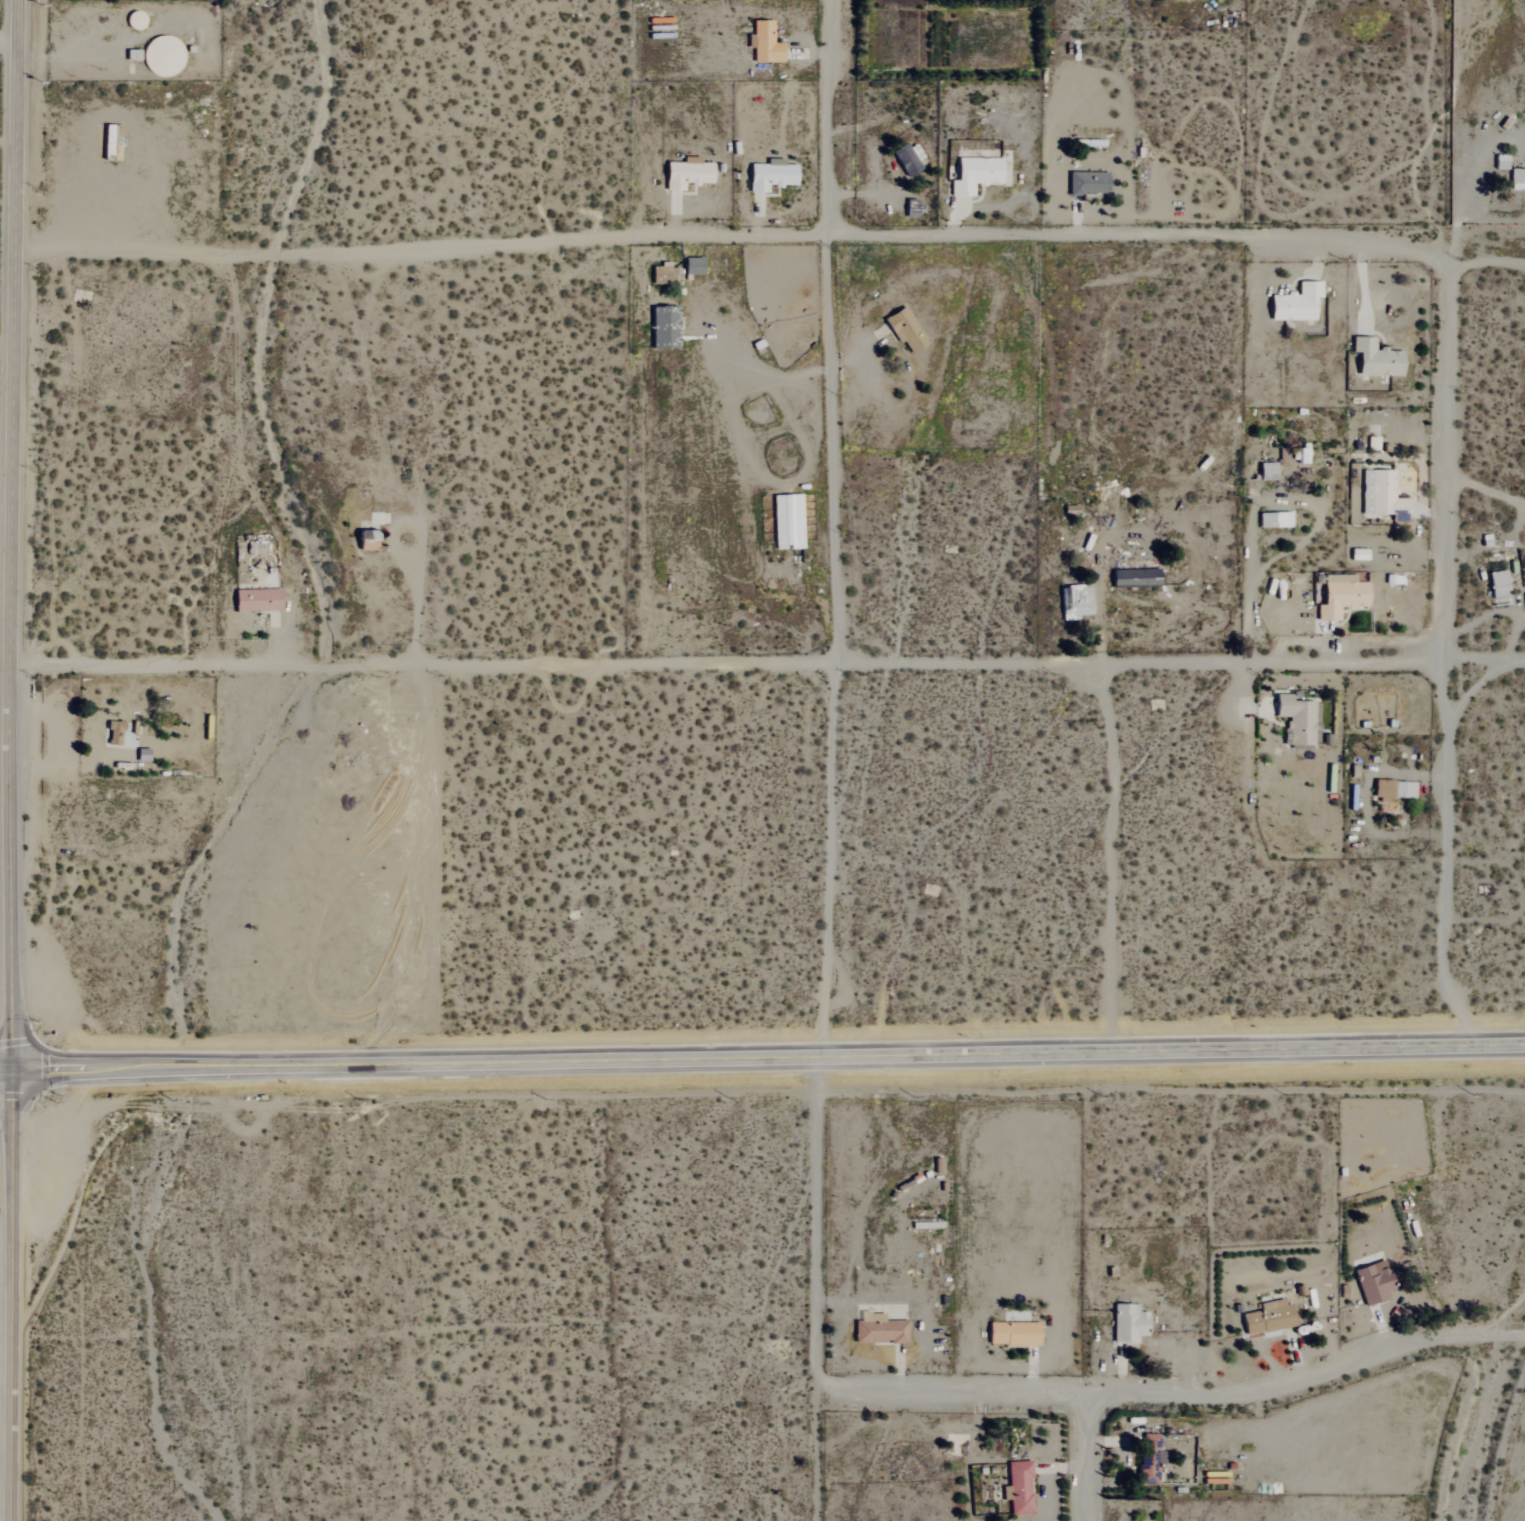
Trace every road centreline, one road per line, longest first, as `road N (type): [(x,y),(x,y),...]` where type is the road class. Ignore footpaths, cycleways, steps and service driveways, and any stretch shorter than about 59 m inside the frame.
road 1 (trunk): [(1524,1043),(11,1069)]
road 2 (residential): [(15,663),(1453,663),(1524,653)]
road 3 (residential): [(19,254),(833,233),(1451,240)]
road 4 (tertiary): [(13,773),(14,0)]
road 5 (residential): [(1524,1334),(1415,1342),(1244,1393),(1090,1399),(813,1389)]
road 6 (residential): [(844,662),(831,364),(838,0)]
road 7 (residential): [(819,1056),(809,1223),(813,1520)]
road 8 (tertiary): [(8,1520),(11,1069)]
road 9 (residential): [(1453,663),(1451,240)]
road 10 (residential): [(1425,663),(1448,709),(1441,968),(1445,991),(1477,1044)]
road 11 (residential): [(819,1056),(833,966),(844,662)]
road 12 (tertiary): [(11,1069),(13,773)]
road 13 (residential): [(1245,663),(1247,794)]
road 14 (residential): [(1090,1399),(1089,1520)]

